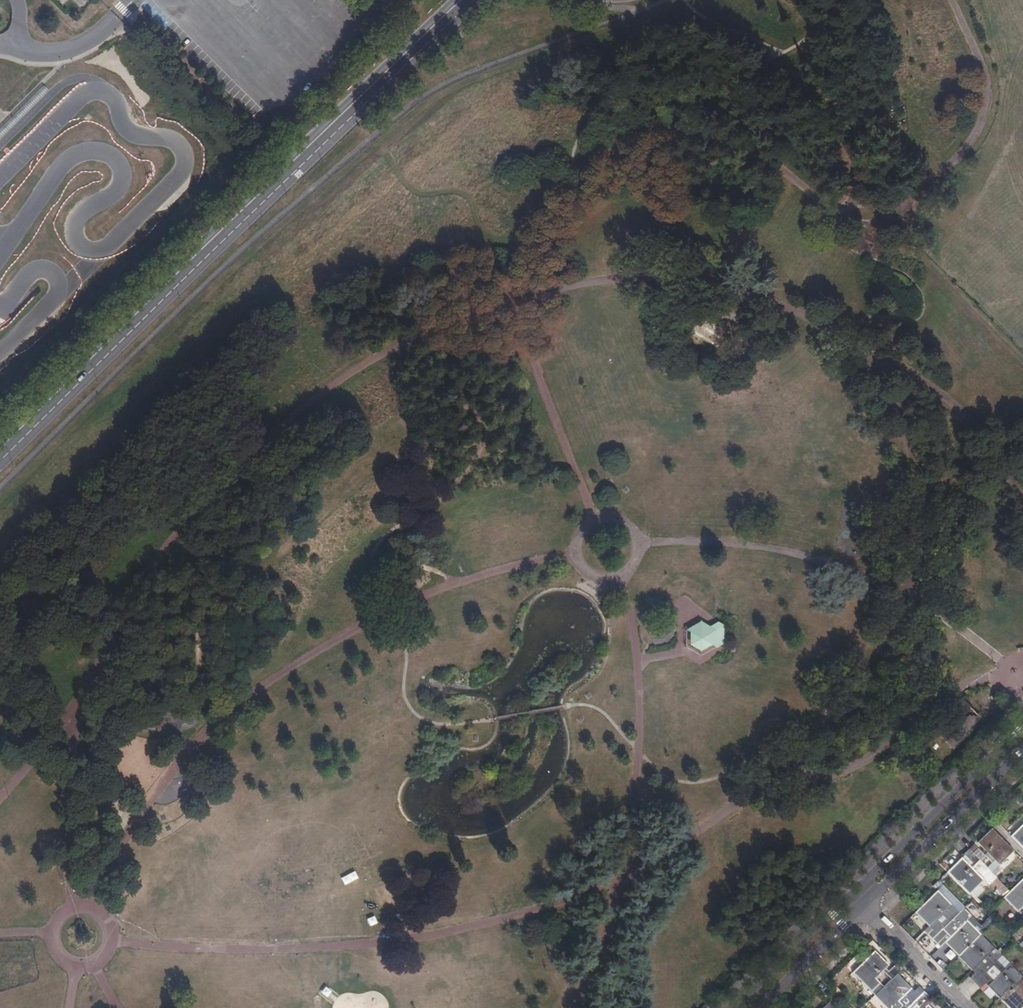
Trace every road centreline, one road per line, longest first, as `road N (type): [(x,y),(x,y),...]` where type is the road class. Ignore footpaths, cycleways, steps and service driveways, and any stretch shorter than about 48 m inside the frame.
road 1 (secondary): [(0,455),(468,0)]
road 2 (residential): [(1022,728),(850,897)]
road 3 (residential): [(850,897),(737,1007)]
road 4 (residential): [(863,908),(970,802)]
road 5 (residential): [(761,1007),(863,908)]
road 6 (residential): [(960,1007),(863,908)]

